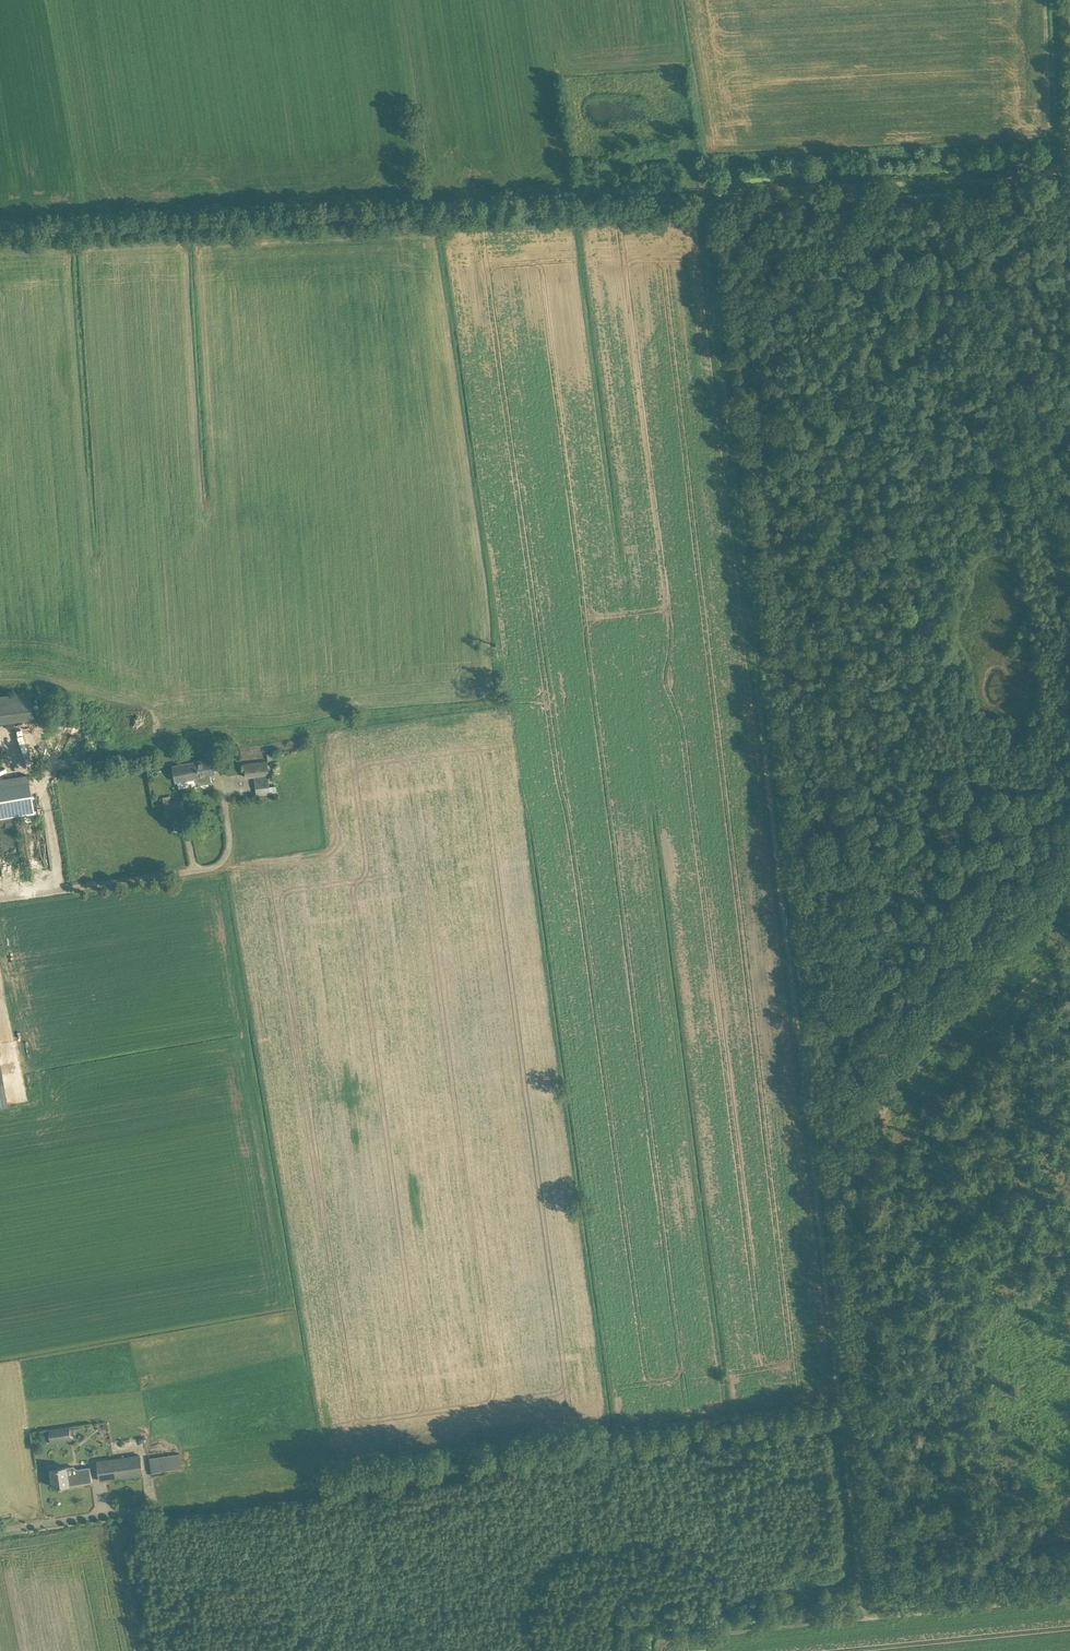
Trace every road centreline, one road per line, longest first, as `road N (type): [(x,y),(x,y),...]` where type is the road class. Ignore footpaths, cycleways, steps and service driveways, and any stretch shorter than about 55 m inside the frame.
road 1 (track): [(839,1098),(904,1589)]
road 2 (unclassified): [(0,899),(194,871)]
road 3 (track): [(904,1589),(1069,1571)]

